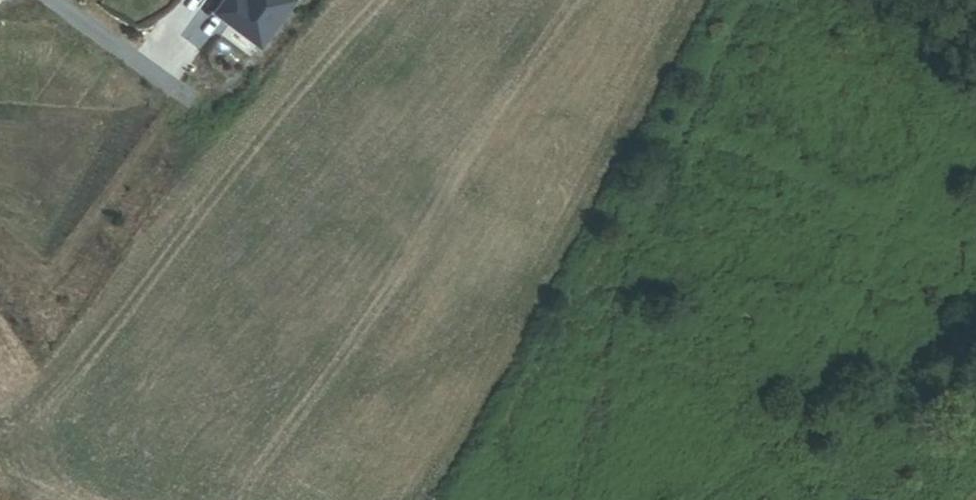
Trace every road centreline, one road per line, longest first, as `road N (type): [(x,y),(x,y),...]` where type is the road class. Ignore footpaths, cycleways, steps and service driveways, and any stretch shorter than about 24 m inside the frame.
road 1 (residential): [(195,104),(57,0)]

